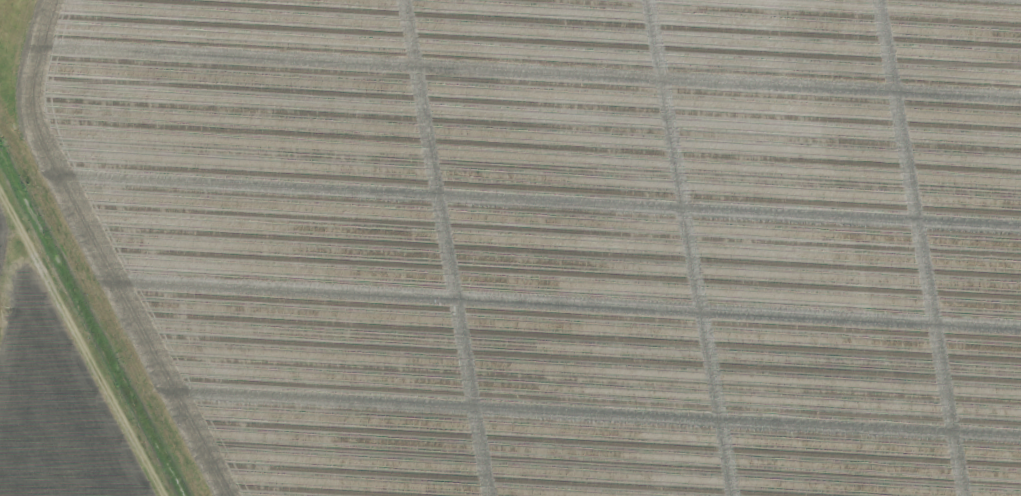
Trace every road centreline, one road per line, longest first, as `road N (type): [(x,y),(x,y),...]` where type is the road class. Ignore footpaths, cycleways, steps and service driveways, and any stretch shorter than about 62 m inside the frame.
road 1 (track): [(0,195),(163,495)]

